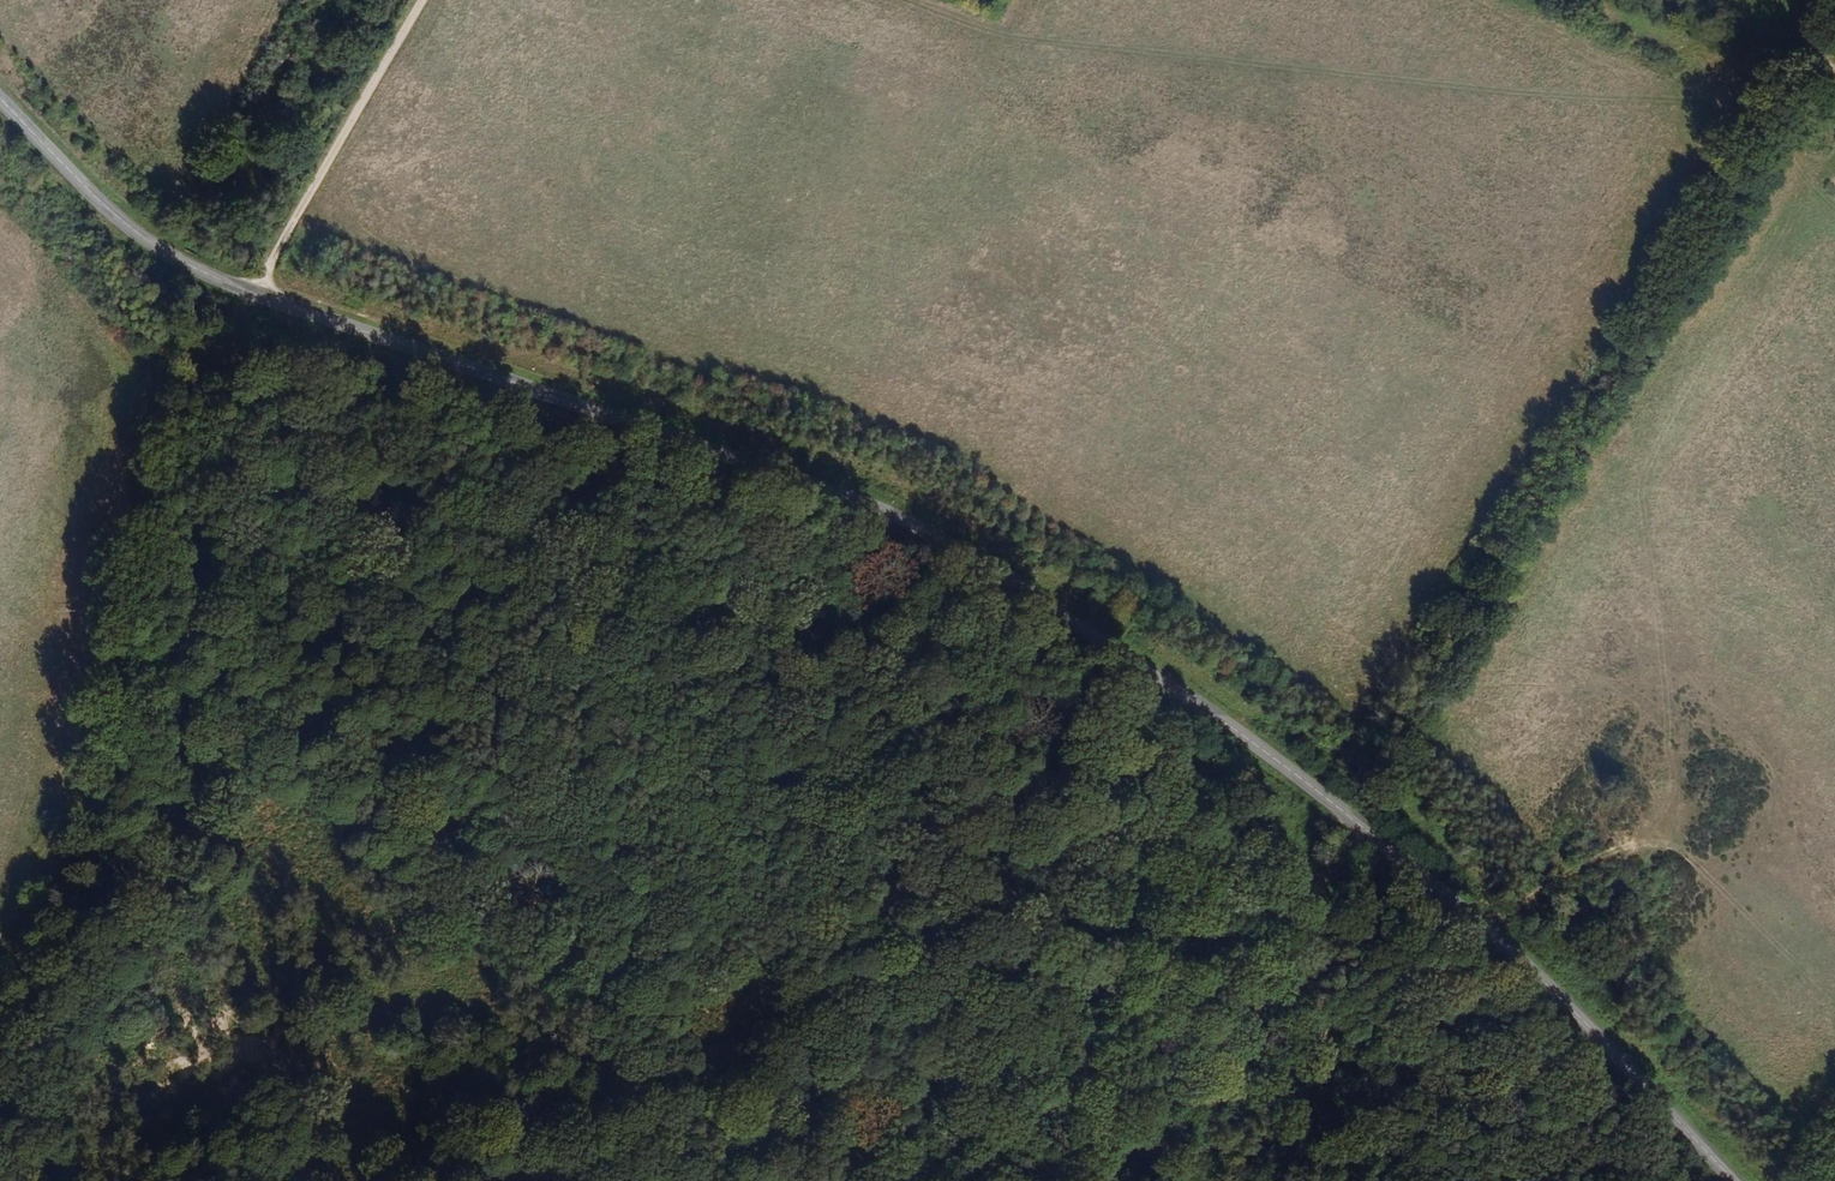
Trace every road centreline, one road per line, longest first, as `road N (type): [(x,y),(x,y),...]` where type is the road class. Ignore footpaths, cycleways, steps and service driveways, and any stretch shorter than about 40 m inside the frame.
road 1 (secondary): [(1745,1180),(1599,1032),(1431,883),(1130,655),(952,545),(801,481),(260,298),(136,236),(0,98)]

